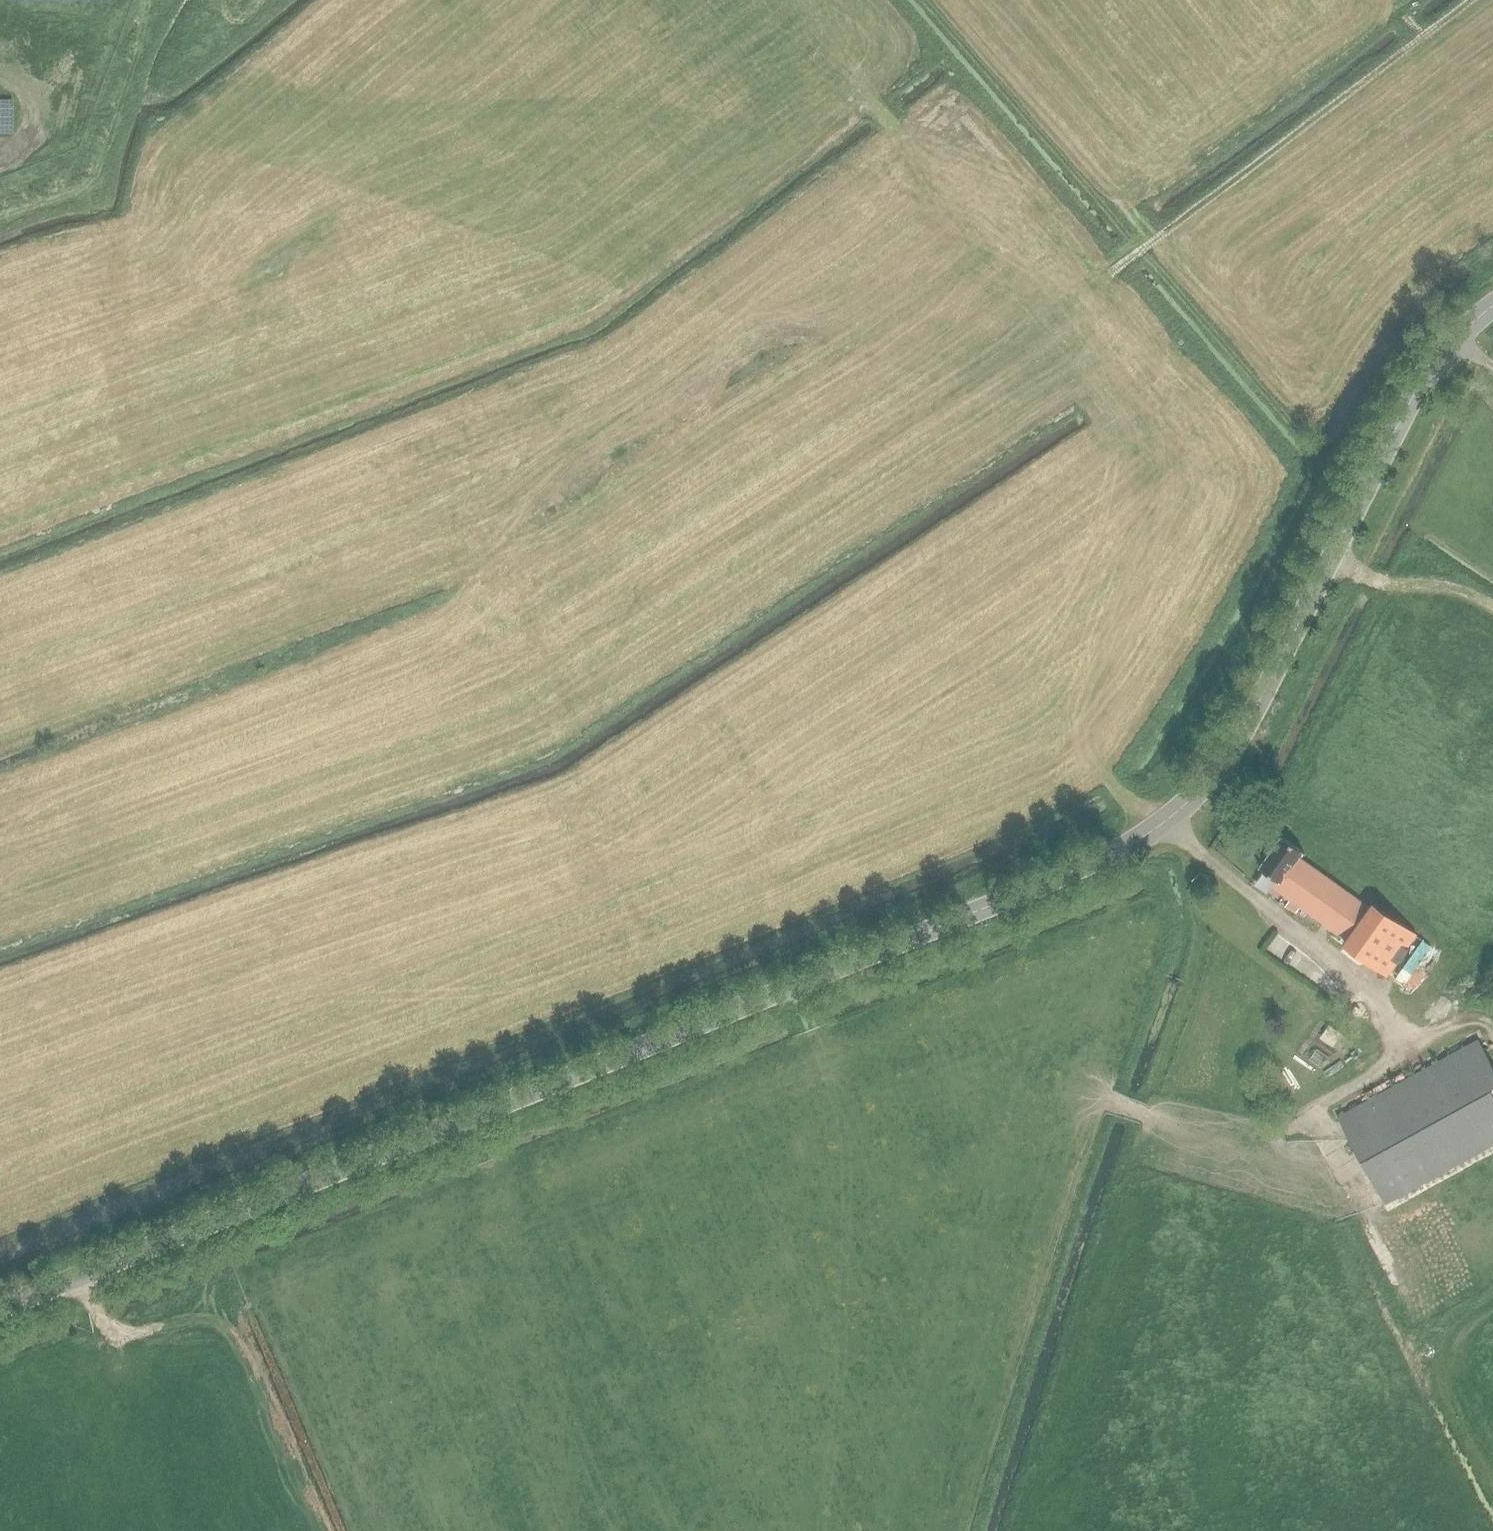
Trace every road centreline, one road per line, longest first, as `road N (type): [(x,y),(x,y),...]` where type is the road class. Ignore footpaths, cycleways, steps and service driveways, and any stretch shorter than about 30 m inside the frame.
road 1 (unclassified): [(0,1309),(1137,842),(1184,805),(1239,741),(1423,381),(1458,331),(1492,303)]
road 2 (track): [(1492,615),(1447,583),(1384,586),(1331,561)]

